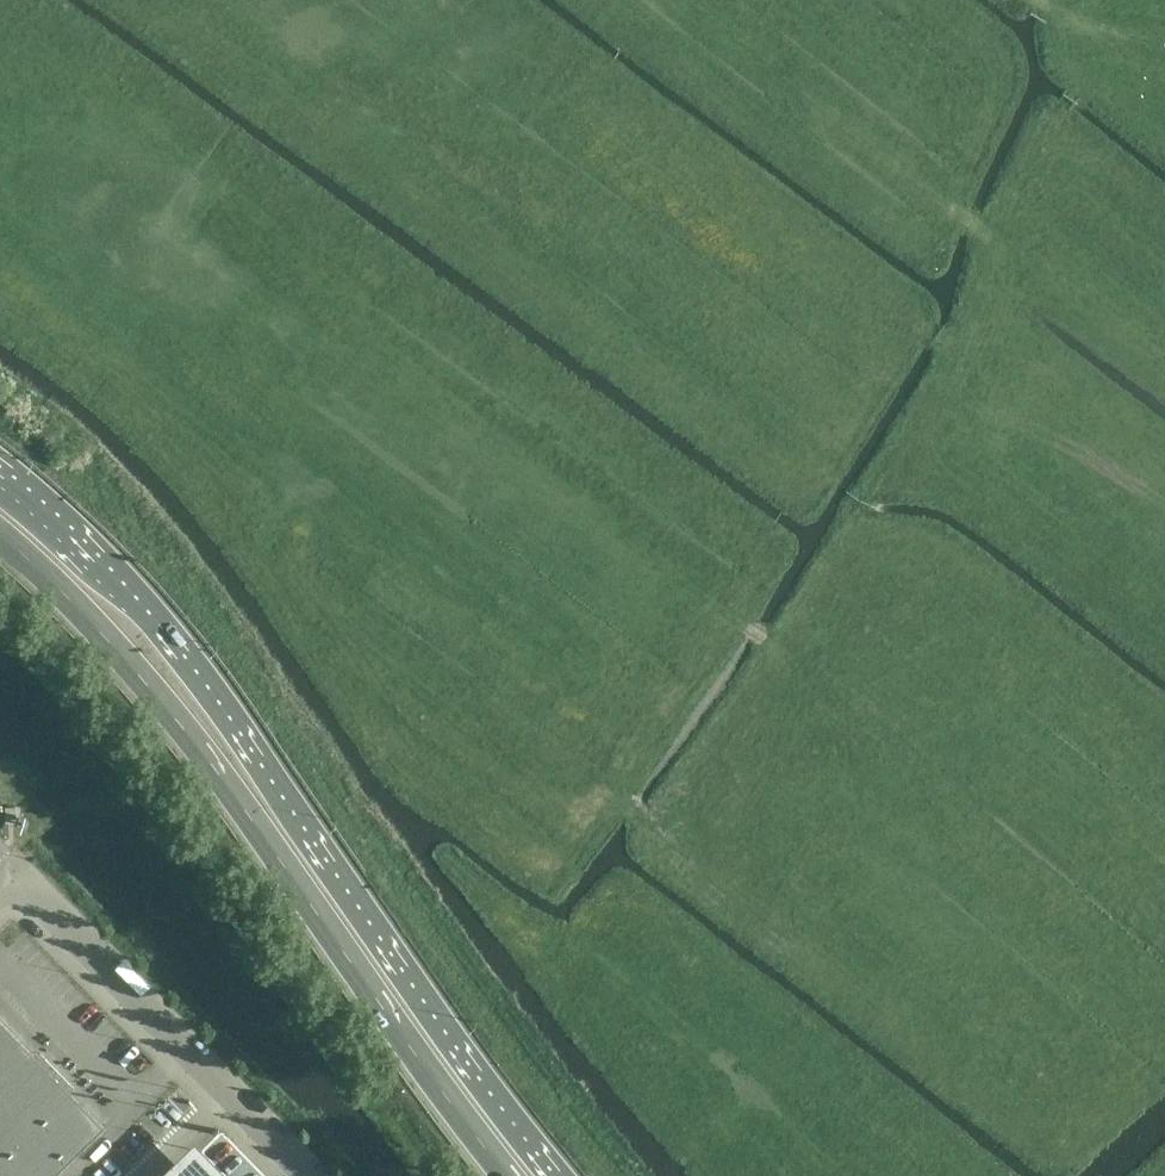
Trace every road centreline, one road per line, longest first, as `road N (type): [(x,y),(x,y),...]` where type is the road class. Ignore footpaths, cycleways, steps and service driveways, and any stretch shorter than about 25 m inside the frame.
road 1 (primary): [(548,1175),(470,1080),(166,646),(0,494)]
road 2 (primary): [(0,535),(162,707),(503,1175)]
road 3 (unclassified): [(11,867),(308,1175)]

